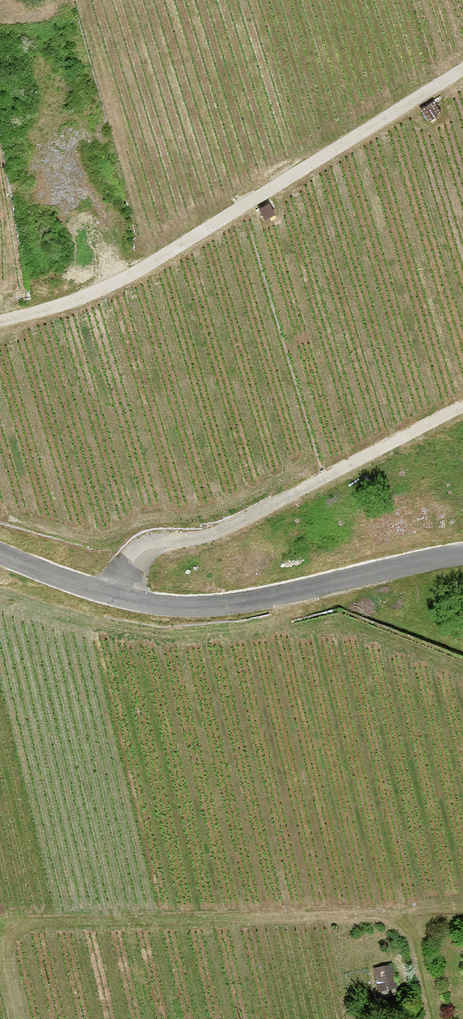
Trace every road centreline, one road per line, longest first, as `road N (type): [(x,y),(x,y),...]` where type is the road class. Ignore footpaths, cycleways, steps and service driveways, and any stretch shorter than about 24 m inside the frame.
road 1 (track): [(0,322),(71,303),(154,265),(462,73)]
road 2 (unclassified): [(0,549),(114,594),(193,605),(462,553)]
road 3 (track): [(114,594),(143,550),(228,530),(462,408)]

